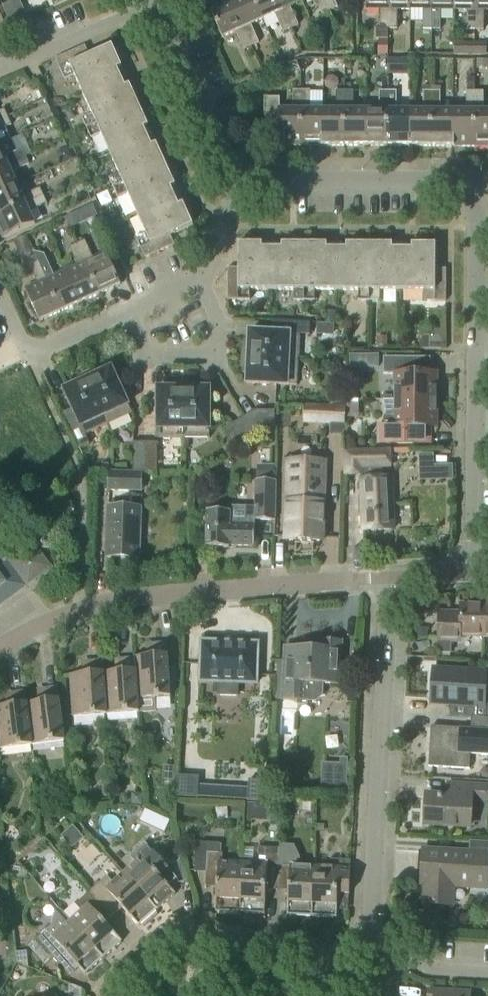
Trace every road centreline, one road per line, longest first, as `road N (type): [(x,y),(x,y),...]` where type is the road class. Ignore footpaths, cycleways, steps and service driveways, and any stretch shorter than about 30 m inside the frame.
road 1 (residential): [(0,647),(64,616),(126,599),(390,578)]
road 2 (residential): [(476,574),(477,181)]
road 3 (residential): [(370,932),(390,578)]
road 4 (residential): [(113,995),(121,977),(172,938),(293,943),(321,975)]
road 5 (residential): [(237,180),(477,181)]
road 6 (residential): [(237,180),(155,2)]
road 7 (residential): [(140,303),(28,356),(0,293)]
road 8 (residential): [(140,303),(209,271),(237,180)]
road 9 (residential): [(0,72),(155,2)]

